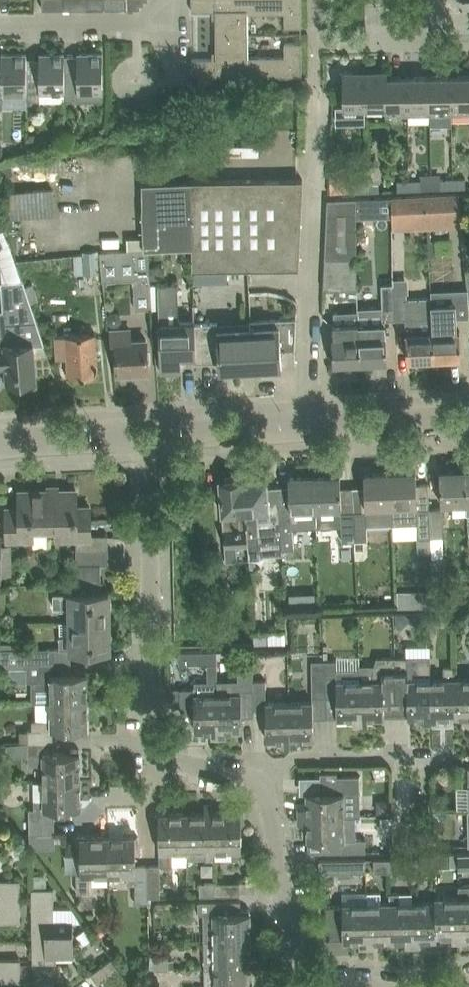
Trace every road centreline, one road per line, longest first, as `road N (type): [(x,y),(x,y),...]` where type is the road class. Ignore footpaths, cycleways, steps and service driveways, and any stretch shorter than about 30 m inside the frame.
road 1 (residential): [(149,432),(155,746),(168,759)]
road 2 (tertiary): [(149,432),(468,416)]
road 3 (residential): [(262,782),(295,956),(306,975),(363,986)]
road 4 (residential): [(262,782),(300,755),(447,762)]
road 5 (residential): [(0,26),(146,25),(172,0)]
road 6 (tertiary): [(0,443),(149,432)]

